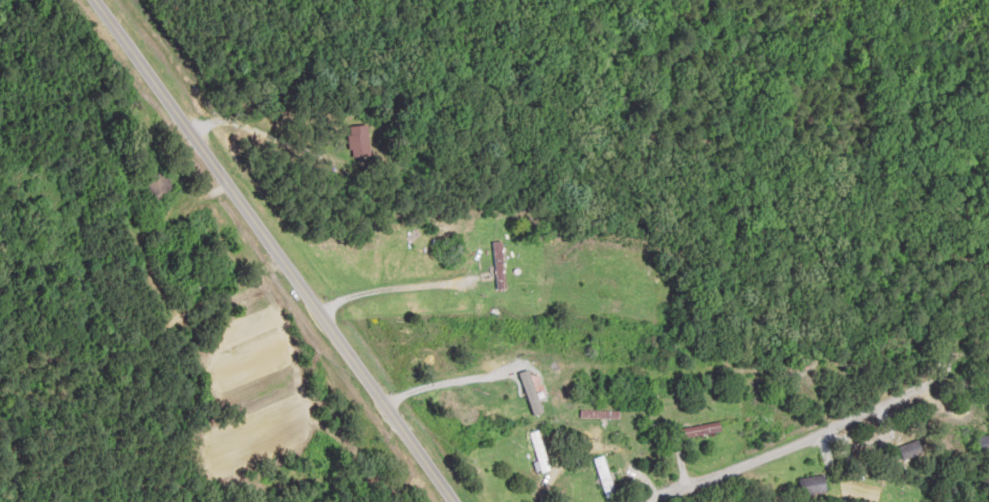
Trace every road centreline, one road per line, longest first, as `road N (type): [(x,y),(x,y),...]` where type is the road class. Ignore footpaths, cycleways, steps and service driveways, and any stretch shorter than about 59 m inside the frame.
road 1 (residential): [(292,240),(457,235),(539,250),(709,359),(812,333),(988,210)]
road 2 (residential): [(456,501),(307,286),(292,240),(246,204),(111,0)]

